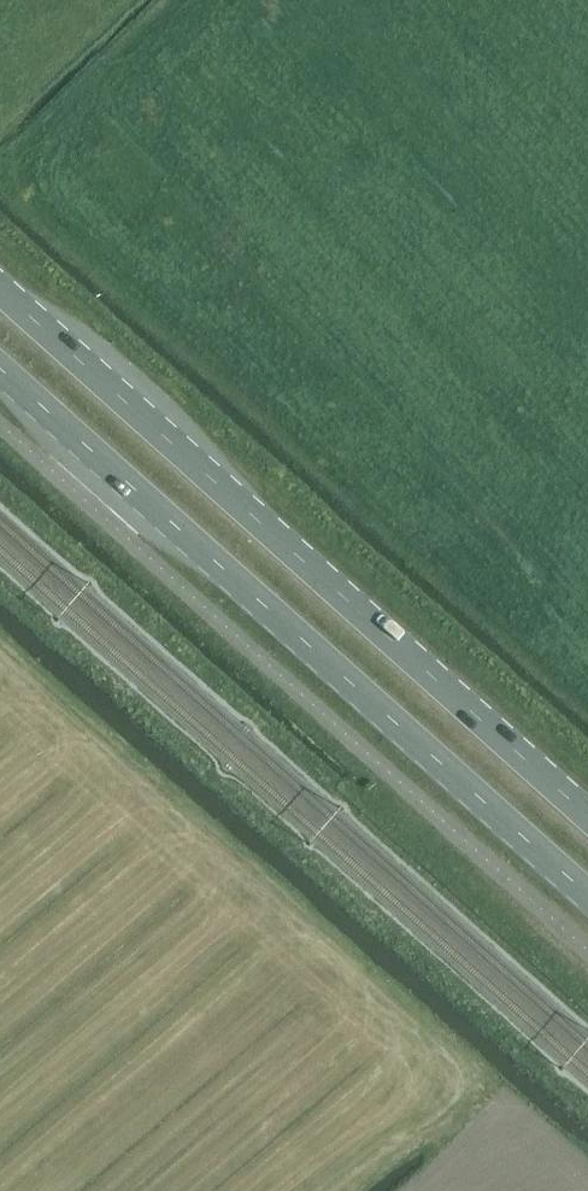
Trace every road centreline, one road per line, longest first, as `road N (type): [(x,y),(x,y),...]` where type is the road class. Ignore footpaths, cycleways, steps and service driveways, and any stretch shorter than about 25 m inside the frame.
road 1 (primary): [(587,814),(0,289)]
road 2 (primary): [(0,371),(587,895)]

